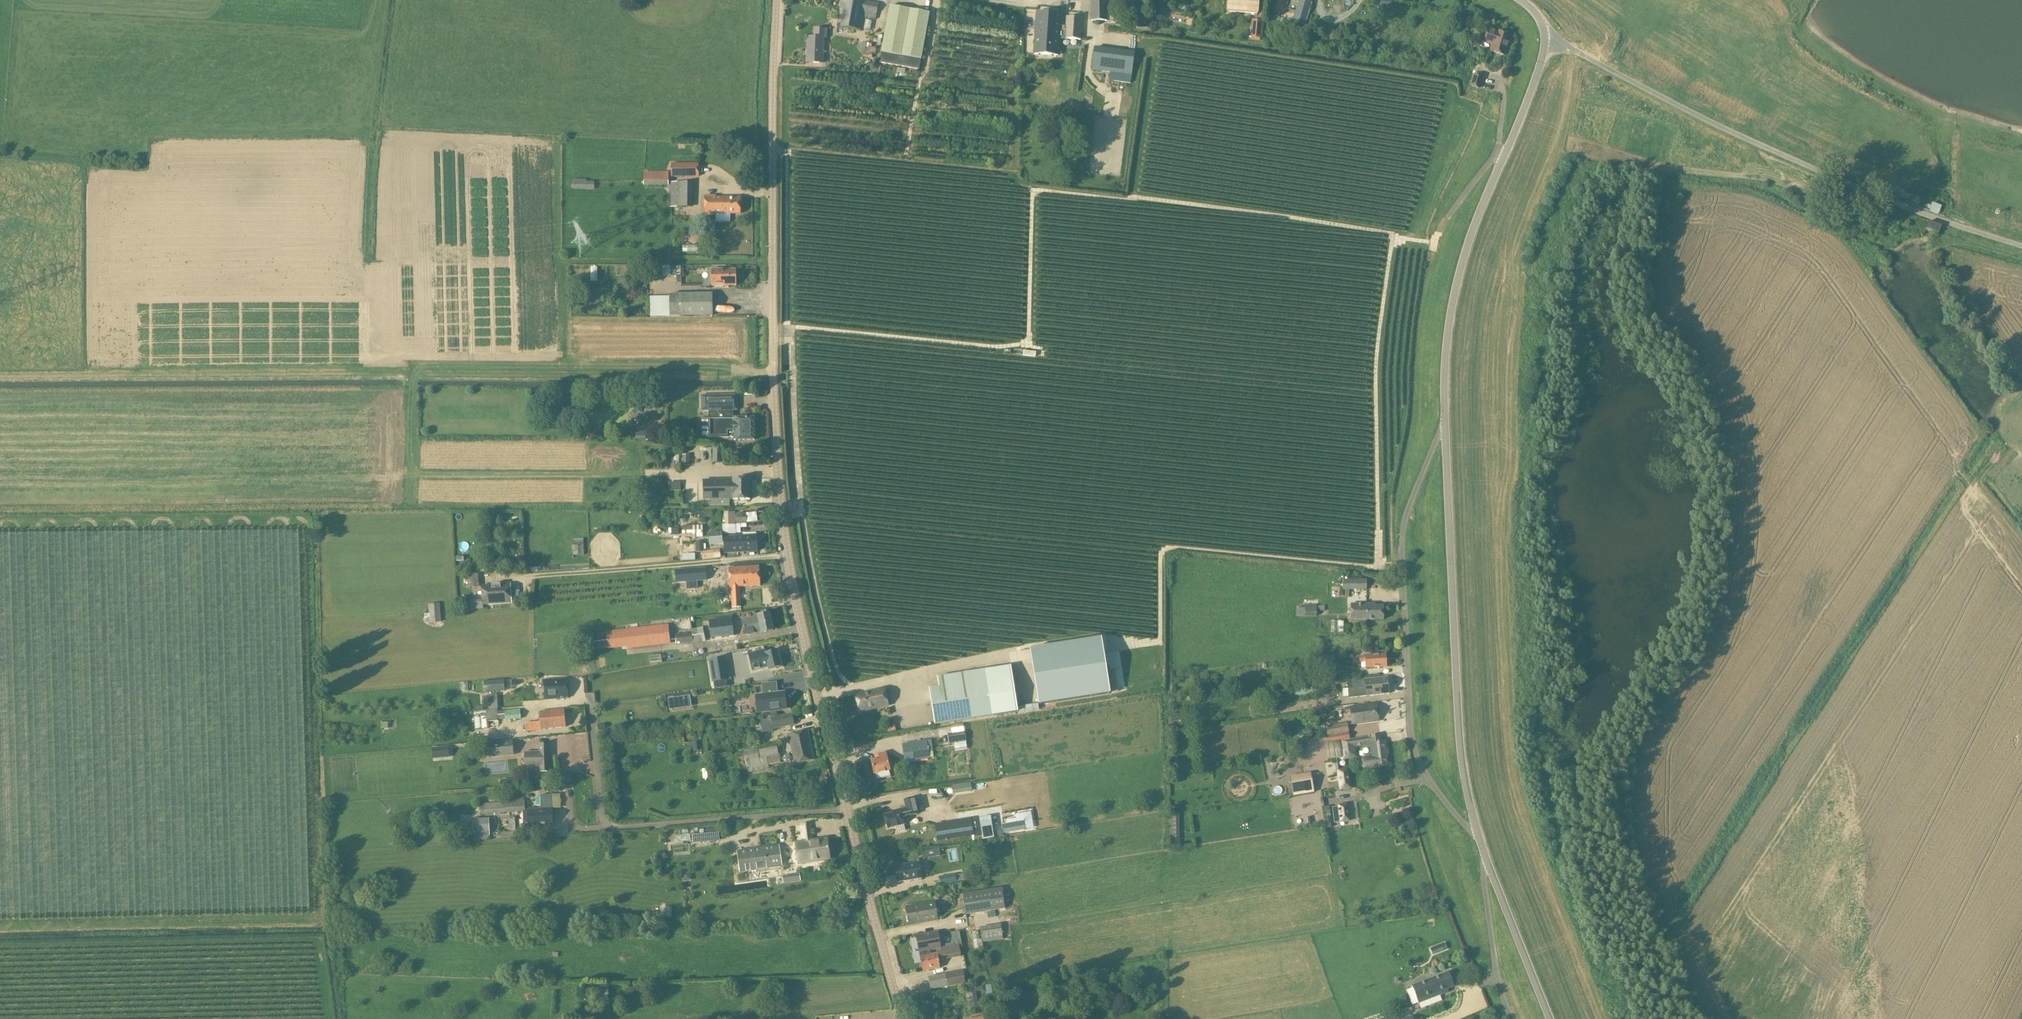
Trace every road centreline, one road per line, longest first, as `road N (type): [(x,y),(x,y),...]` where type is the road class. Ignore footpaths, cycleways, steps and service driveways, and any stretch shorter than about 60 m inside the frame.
road 1 (track): [(772,327),(989,347),(1030,343),(1034,190),(1142,196),(1397,235),(1374,371),(1383,564),(1164,549),(1160,644),(1092,633),(820,695)]
road 2 (track): [(1578,52),(1569,126),(1512,272),(1491,401),(1518,774),(1598,1018)]
road 3 (tertiary): [(850,814),(782,512),(772,327),(777,0)]
road 4 (unclassified): [(2021,245),(1825,175),(1700,118),(1545,32)]
road 5 (unclassified): [(1478,837),(1419,774),(1412,739),(1404,528),(1445,425)]
road 6 (tertiary): [(1478,837),(1463,769),(1445,425)]
road 7 (tertiary): [(1445,425),(1456,284),(1537,83),(1545,32)]
road 8 (residential): [(850,814),(603,830),(590,698)]
road 9 (track): [(790,556),(517,578)]
road 10 (tertiary): [(905,1018),(850,814)]
road 11 (tertiary): [(1550,1018),(1485,855)]
road 12 (unclassified): [(1510,1018),(1497,985),(1485,855)]
road 13 (track): [(1397,235),(1436,244),(1469,185),(1507,153)]
road 14 (track): [(935,0),(907,154)]

